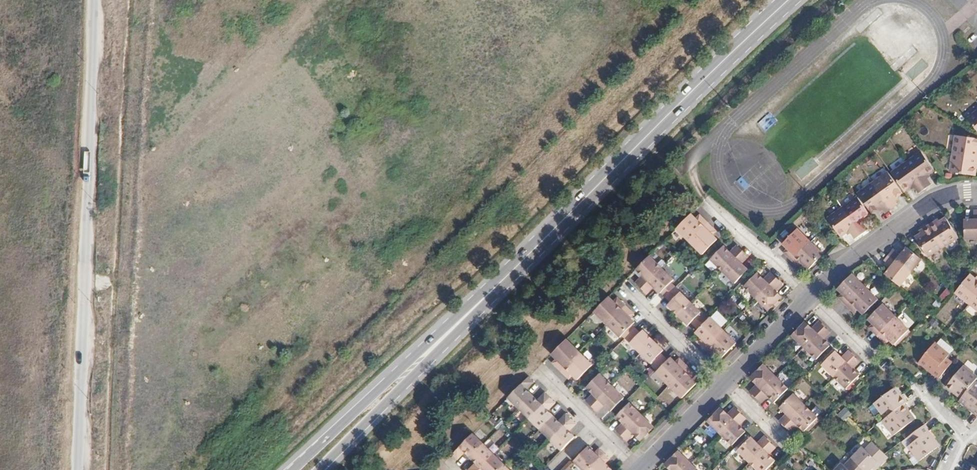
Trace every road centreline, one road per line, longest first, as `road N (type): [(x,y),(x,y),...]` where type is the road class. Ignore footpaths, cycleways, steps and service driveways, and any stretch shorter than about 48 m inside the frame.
road 1 (unclassified): [(77,469),(94,0)]
road 2 (residential): [(638,469),(852,260),(943,197),(976,192)]
road 3 (primary): [(483,300),(791,0)]
road 4 (primary): [(483,300),(294,469)]
road 5 (primary): [(320,469),(483,300)]

